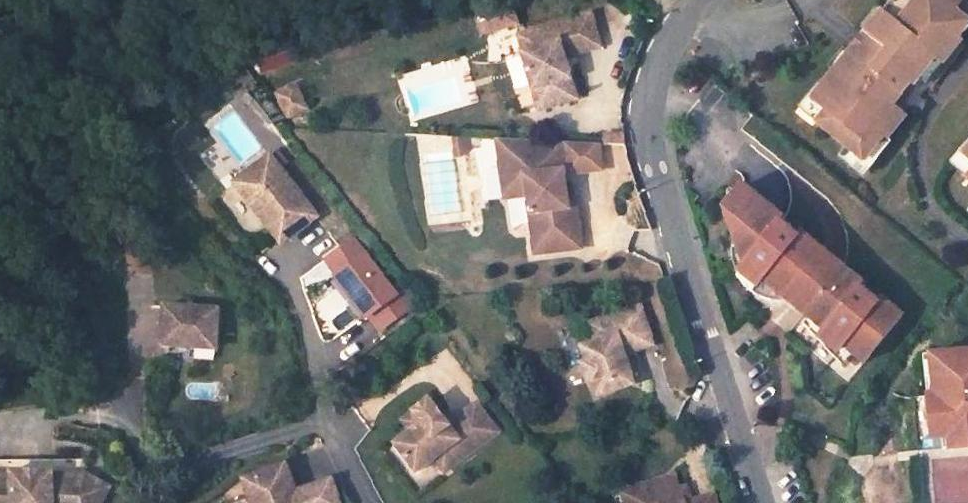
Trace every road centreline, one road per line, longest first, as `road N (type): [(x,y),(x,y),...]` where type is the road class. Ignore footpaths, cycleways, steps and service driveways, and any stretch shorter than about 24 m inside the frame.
road 1 (unclassified): [(763,502),(666,191),(649,104),(699,0)]

